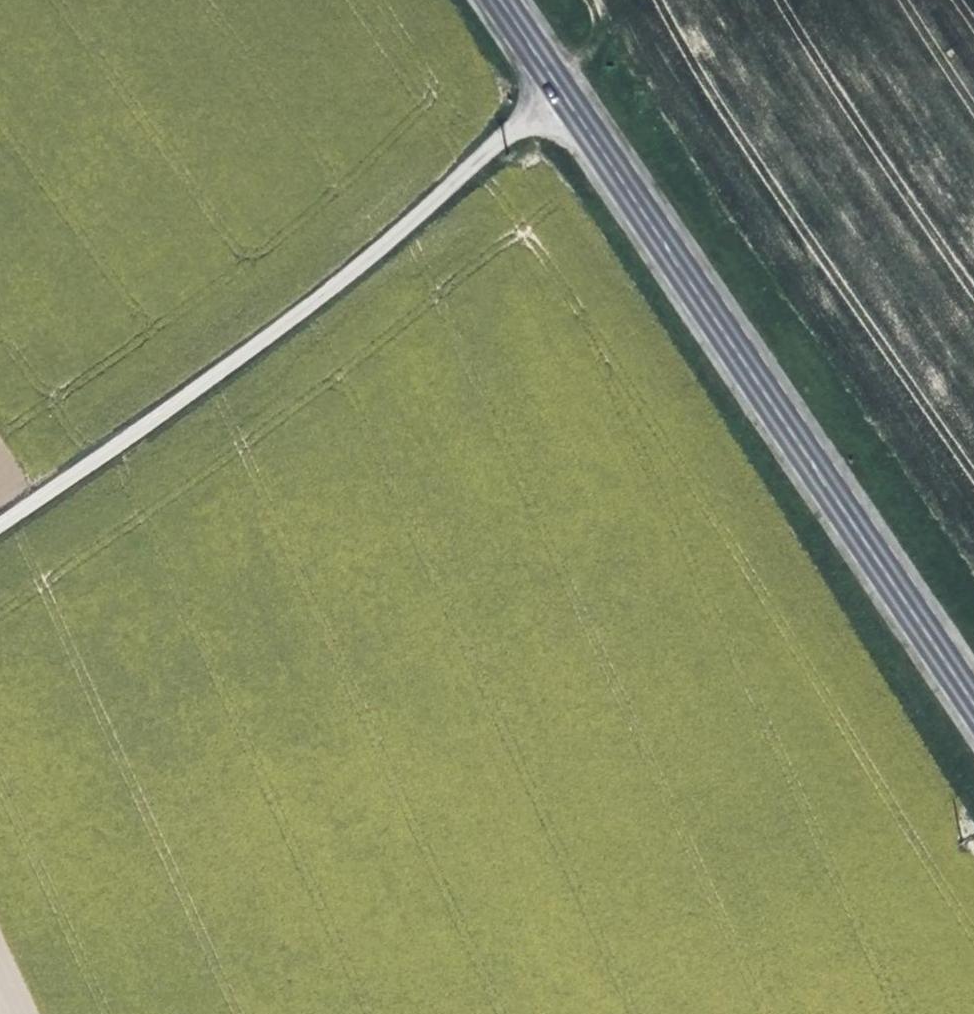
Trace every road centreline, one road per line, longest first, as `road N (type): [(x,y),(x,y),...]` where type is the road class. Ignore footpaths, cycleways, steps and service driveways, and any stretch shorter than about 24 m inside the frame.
road 1 (primary): [(973,704),(501,0)]
road 2 (track): [(0,524),(323,298),(560,89)]

